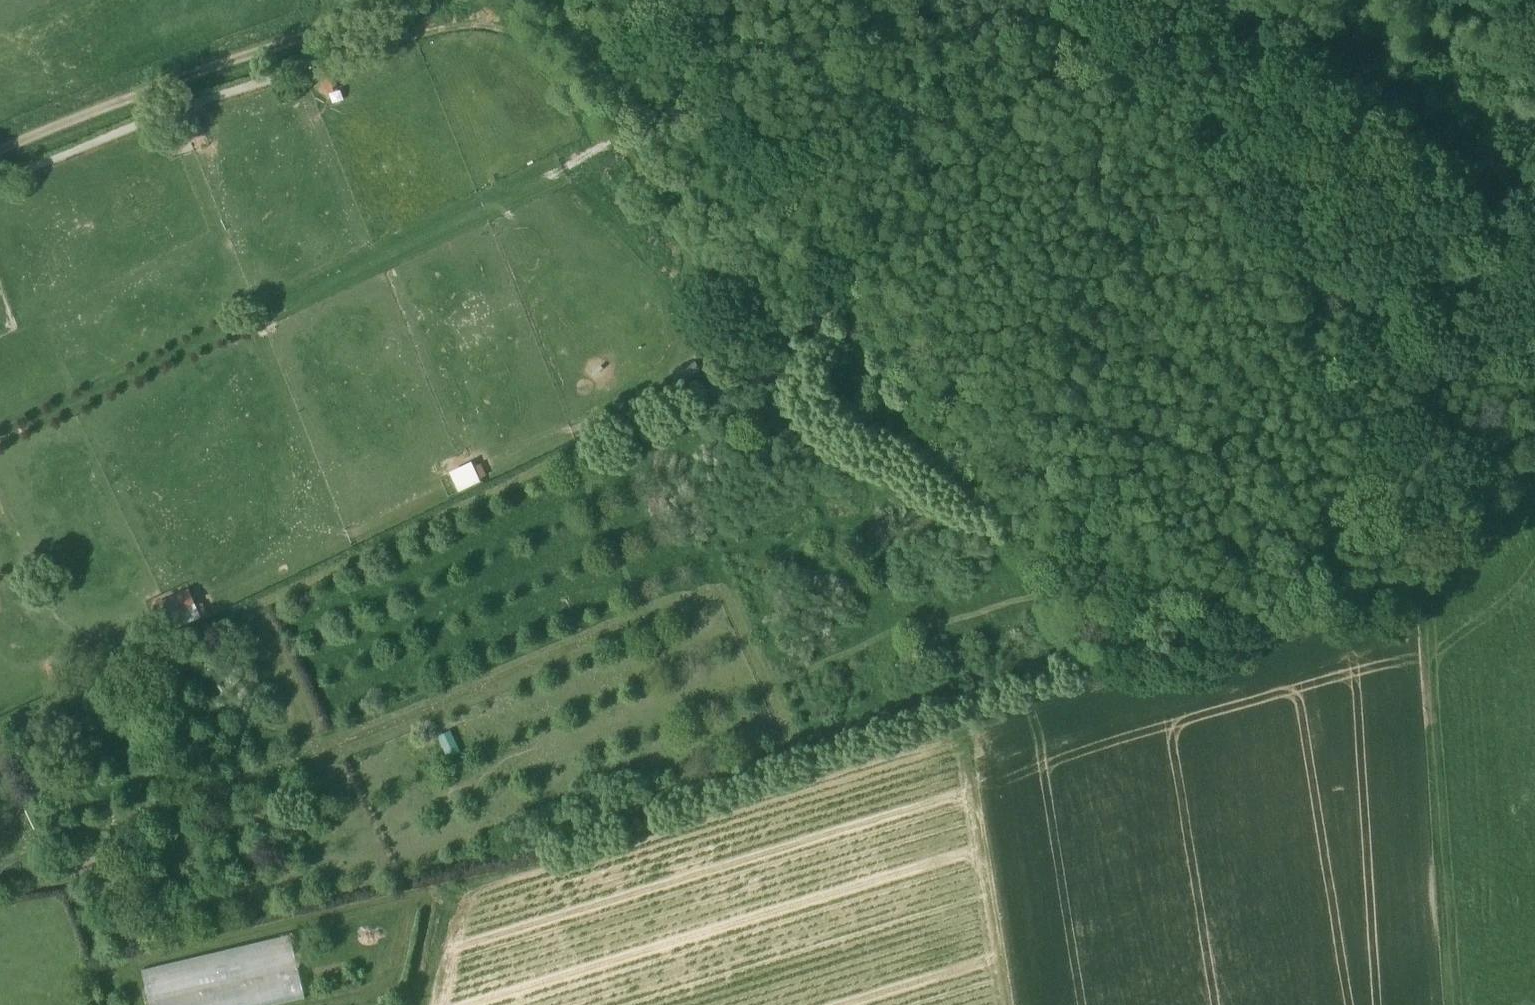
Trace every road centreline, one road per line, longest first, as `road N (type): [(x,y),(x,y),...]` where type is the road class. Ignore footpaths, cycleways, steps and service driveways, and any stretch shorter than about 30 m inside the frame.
road 1 (track): [(0,727),(723,377),(1032,90),(1099,0)]
road 2 (track): [(360,0),(335,26),(0,149)]

